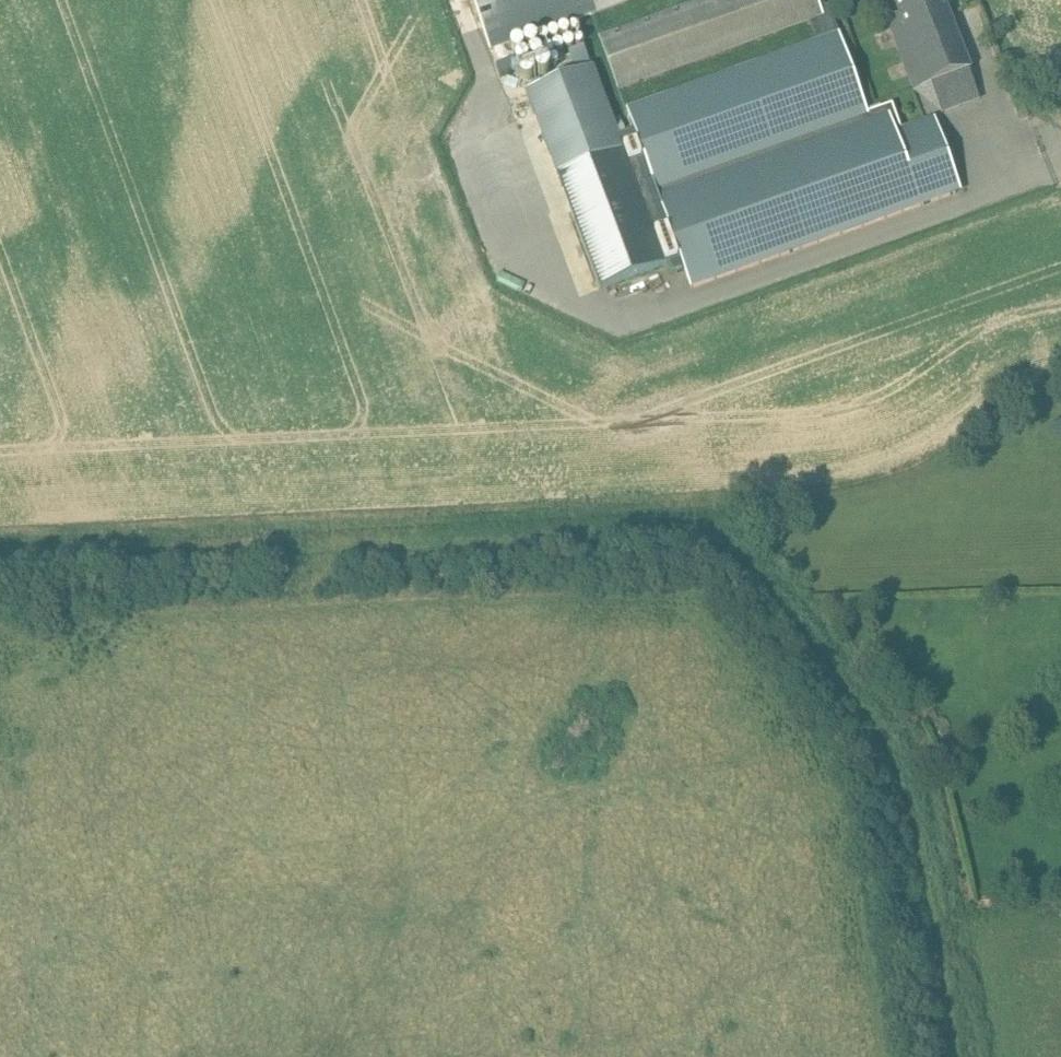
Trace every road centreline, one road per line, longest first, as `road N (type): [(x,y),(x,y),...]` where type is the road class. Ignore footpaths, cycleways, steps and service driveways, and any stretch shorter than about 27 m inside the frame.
road 1 (track): [(0,563),(714,534),(792,620),(886,747),(916,839),(958,1056)]

